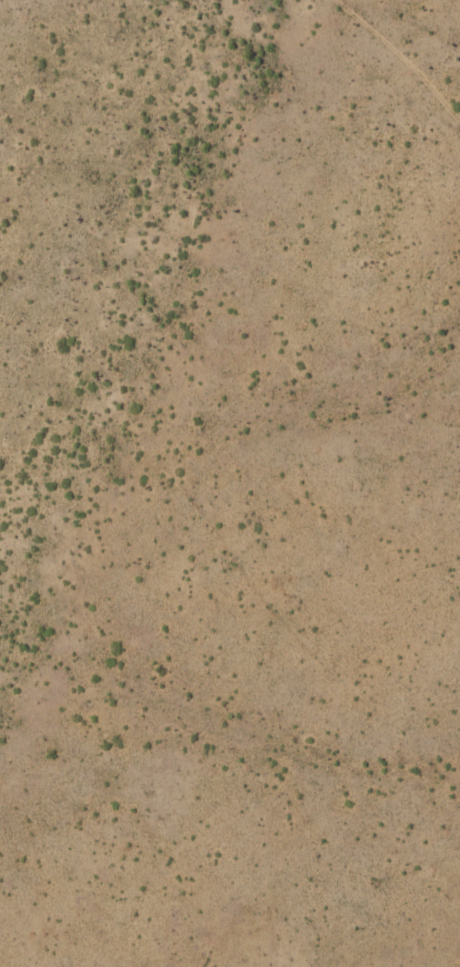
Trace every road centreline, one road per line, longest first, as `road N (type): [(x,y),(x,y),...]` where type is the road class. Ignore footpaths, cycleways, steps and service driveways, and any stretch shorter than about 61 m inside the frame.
road 1 (residential): [(459,120),(327,0)]

